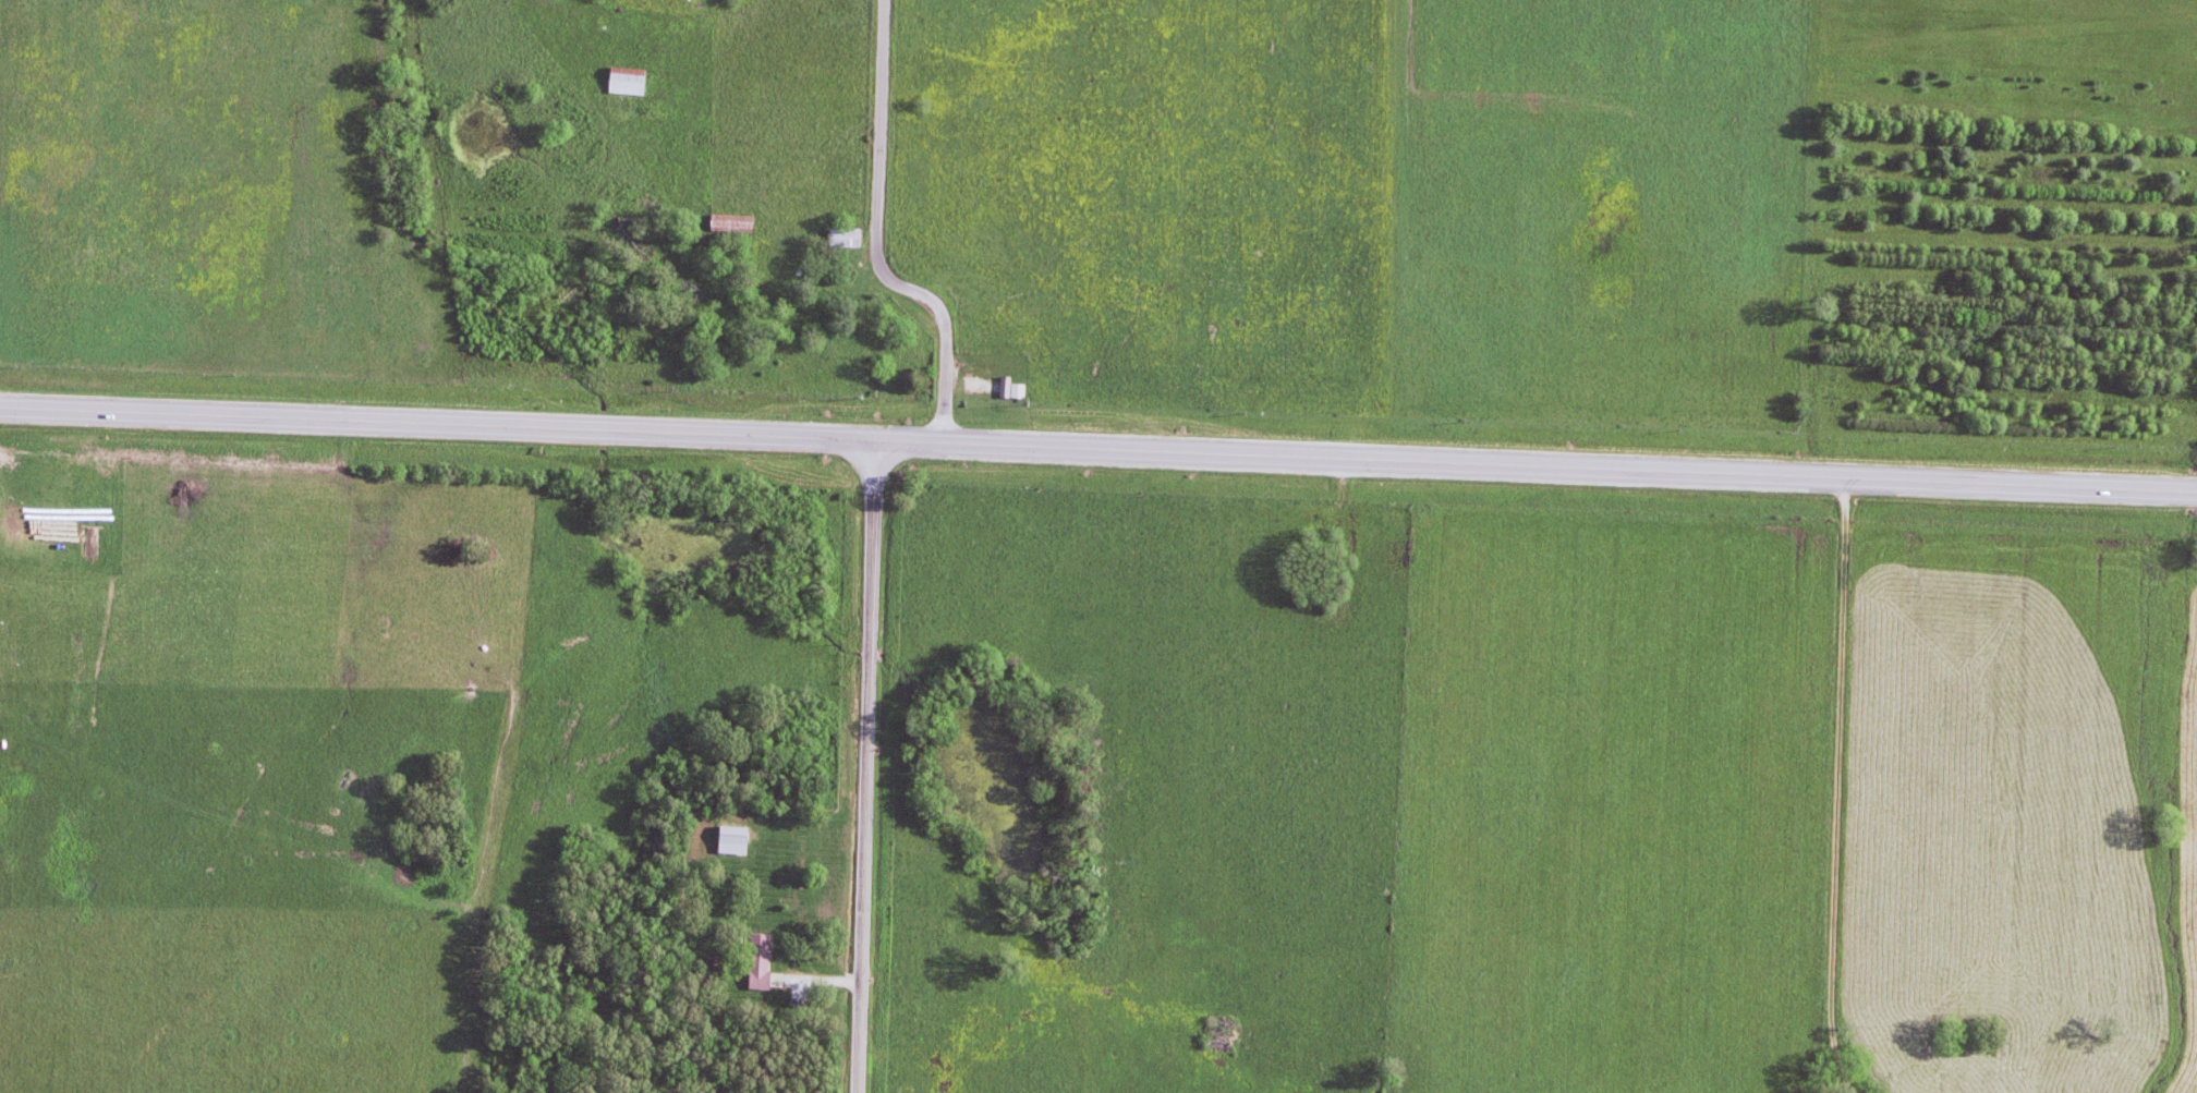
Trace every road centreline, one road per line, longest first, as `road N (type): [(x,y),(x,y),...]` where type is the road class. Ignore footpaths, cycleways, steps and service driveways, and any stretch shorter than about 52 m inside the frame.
road 1 (secondary): [(869,444),(2196,496)]
road 2 (secondary): [(869,444),(0,412)]
road 3 (secondary): [(854,1092),(869,444)]
road 4 (residential): [(876,275),(878,0)]
road 5 (residential): [(937,447),(935,315),(876,275)]

